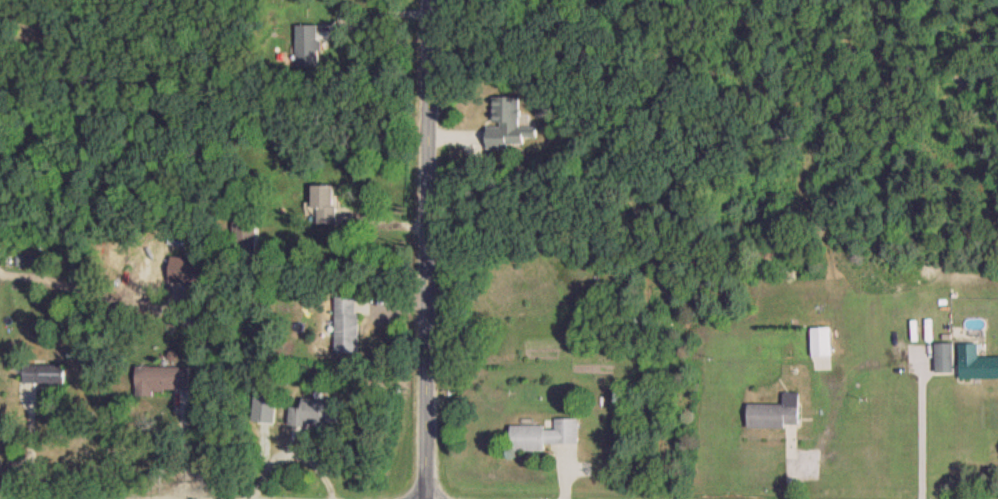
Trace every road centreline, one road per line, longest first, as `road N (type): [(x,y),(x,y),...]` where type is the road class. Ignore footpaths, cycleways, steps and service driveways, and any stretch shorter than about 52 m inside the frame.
road 1 (residential): [(426,498),(428,0)]

